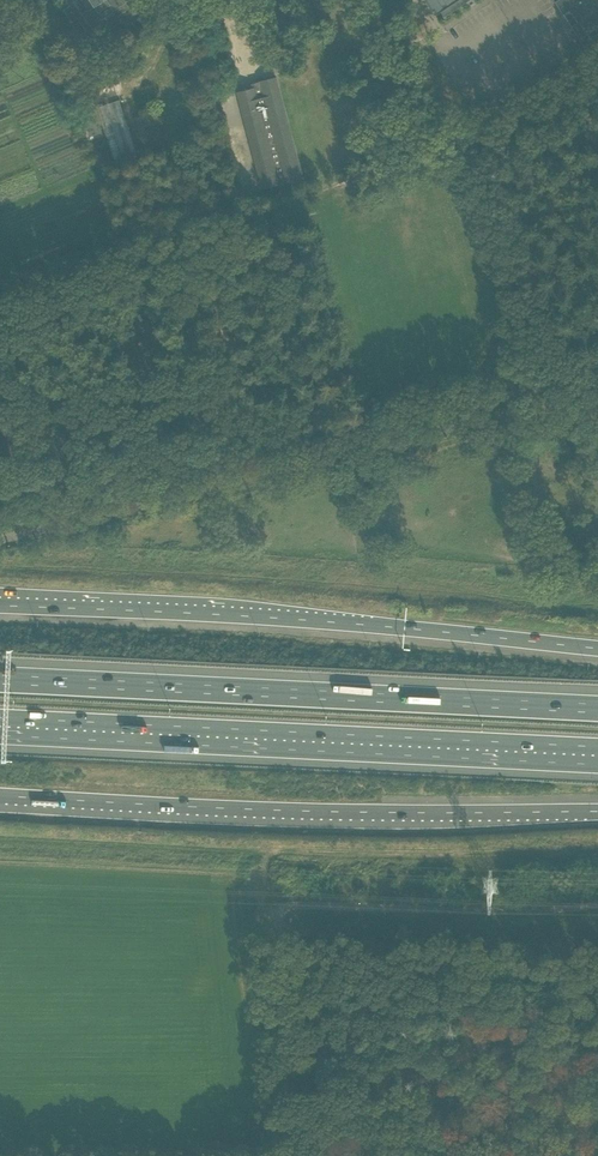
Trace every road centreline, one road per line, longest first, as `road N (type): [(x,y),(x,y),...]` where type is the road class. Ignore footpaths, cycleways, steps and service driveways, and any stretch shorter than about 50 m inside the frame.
road 1 (unclassified): [(597,391),(0,539)]
road 2 (trunk): [(597,649),(206,613),(0,606)]
road 3 (motorway): [(0,721),(597,750)]
road 4 (motorway): [(597,708),(0,681)]
road 5 (trunk): [(0,795),(263,810),(597,812)]
road 6 (track): [(268,913),(269,851),(597,853)]
road 7 (track): [(269,851),(0,840)]
road 8 (track): [(285,1155),(268,913)]

